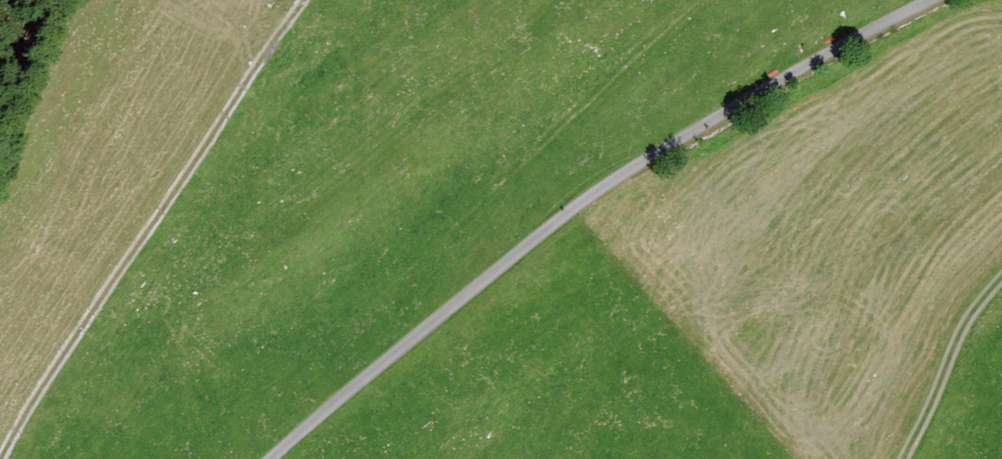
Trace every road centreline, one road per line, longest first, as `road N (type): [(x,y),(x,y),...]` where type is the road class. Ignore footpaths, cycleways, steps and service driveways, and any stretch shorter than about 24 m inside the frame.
road 1 (unclassified): [(926,0),(597,184),(268,458)]
road 2 (track): [(0,458),(311,0)]
road 3 (track): [(902,458),(976,306),(1001,283)]

